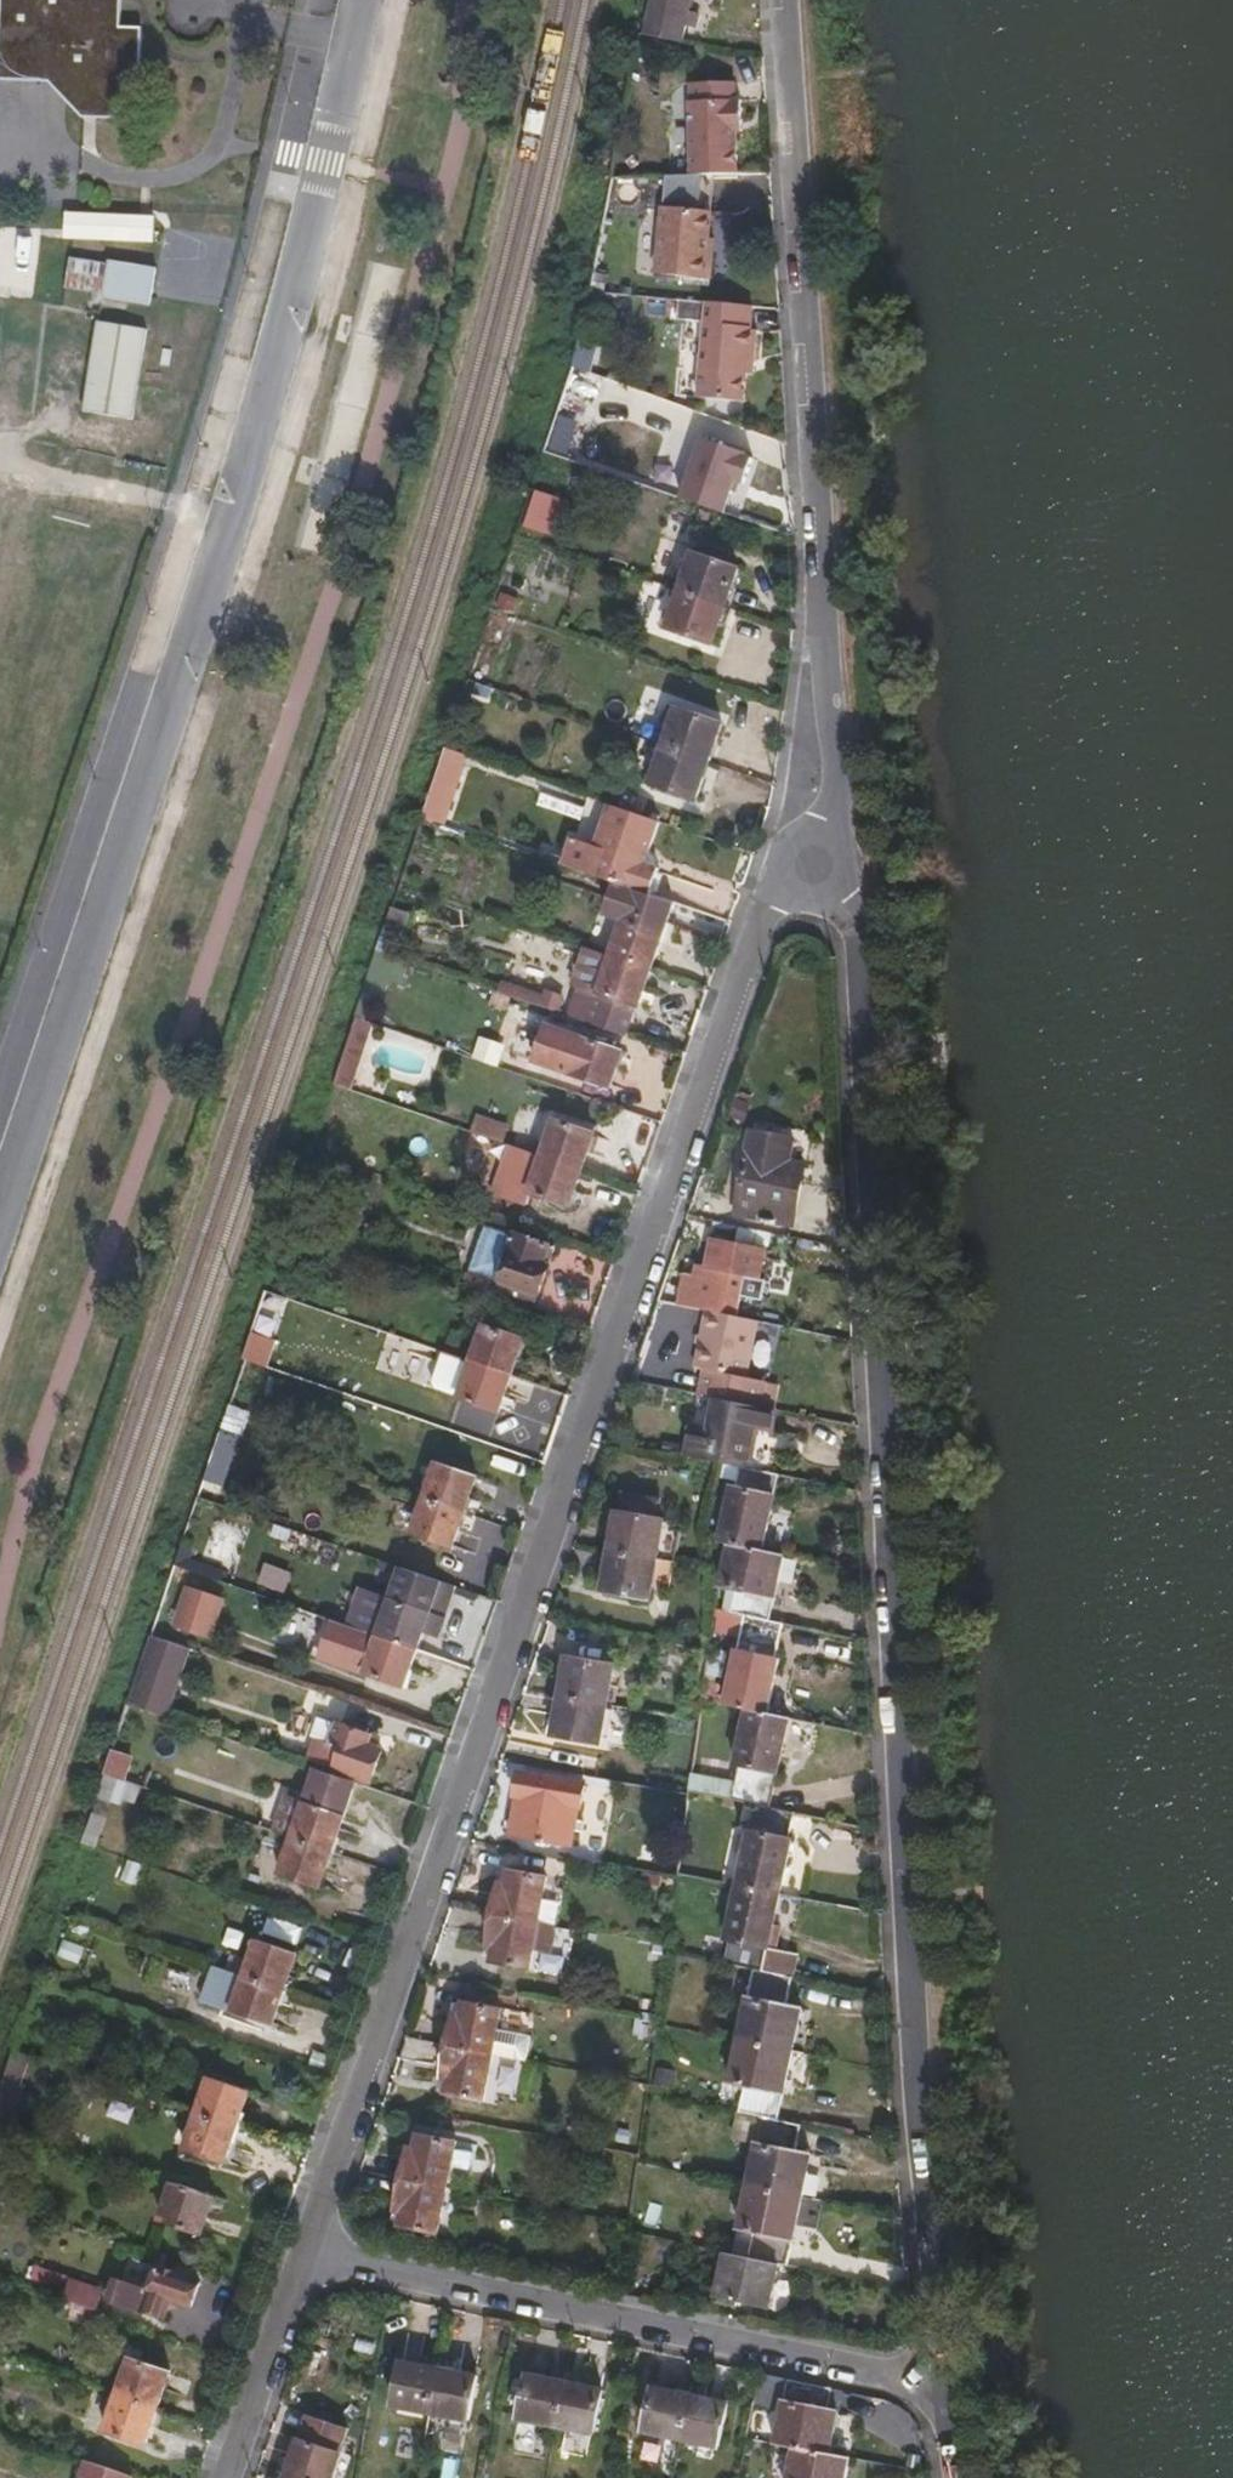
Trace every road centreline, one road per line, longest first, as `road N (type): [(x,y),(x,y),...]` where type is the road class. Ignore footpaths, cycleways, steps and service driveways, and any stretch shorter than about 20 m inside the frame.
road 1 (residential): [(830,901),(854,950),(943,2391)]
road 2 (residential): [(788,893),(754,926),(305,2252)]
road 3 (residential): [(0,1232),(239,505),(363,0)]
road 4 (residential): [(824,835),(840,796),(841,758),(818,560),(784,0)]
road 5 (residential): [(305,2252),(943,2391)]
road 6 (residential): [(305,2252),(227,2477)]

